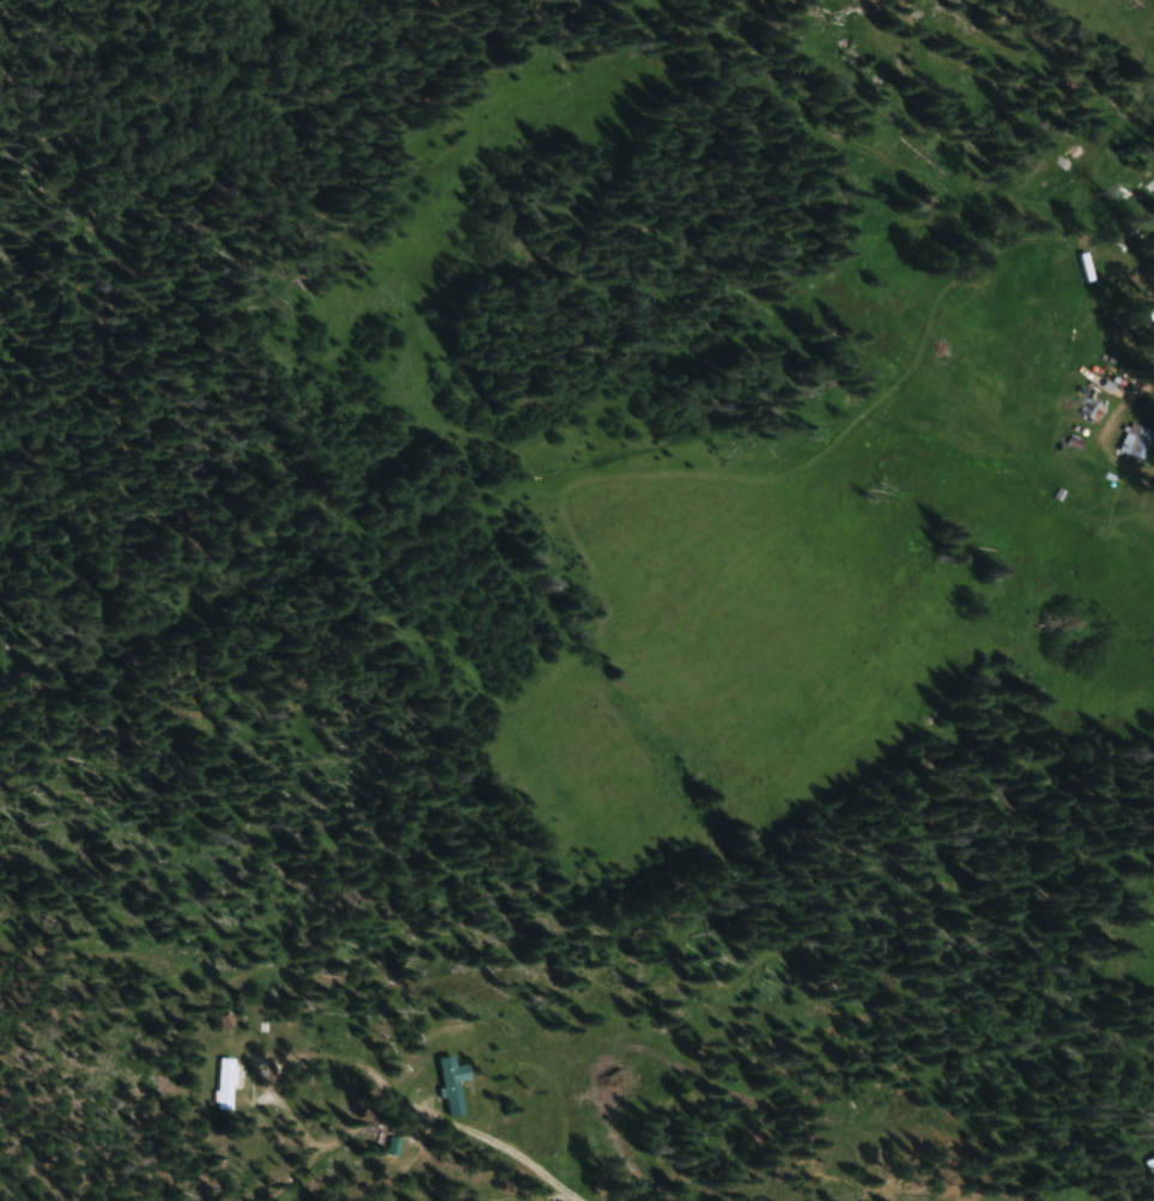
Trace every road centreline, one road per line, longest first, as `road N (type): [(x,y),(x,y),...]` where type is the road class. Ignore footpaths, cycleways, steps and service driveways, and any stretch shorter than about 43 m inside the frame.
road 1 (residential): [(267,1200),(300,1132),(255,1053)]
road 2 (residential): [(568,1200),(543,1178),(437,1187),(435,1200)]

